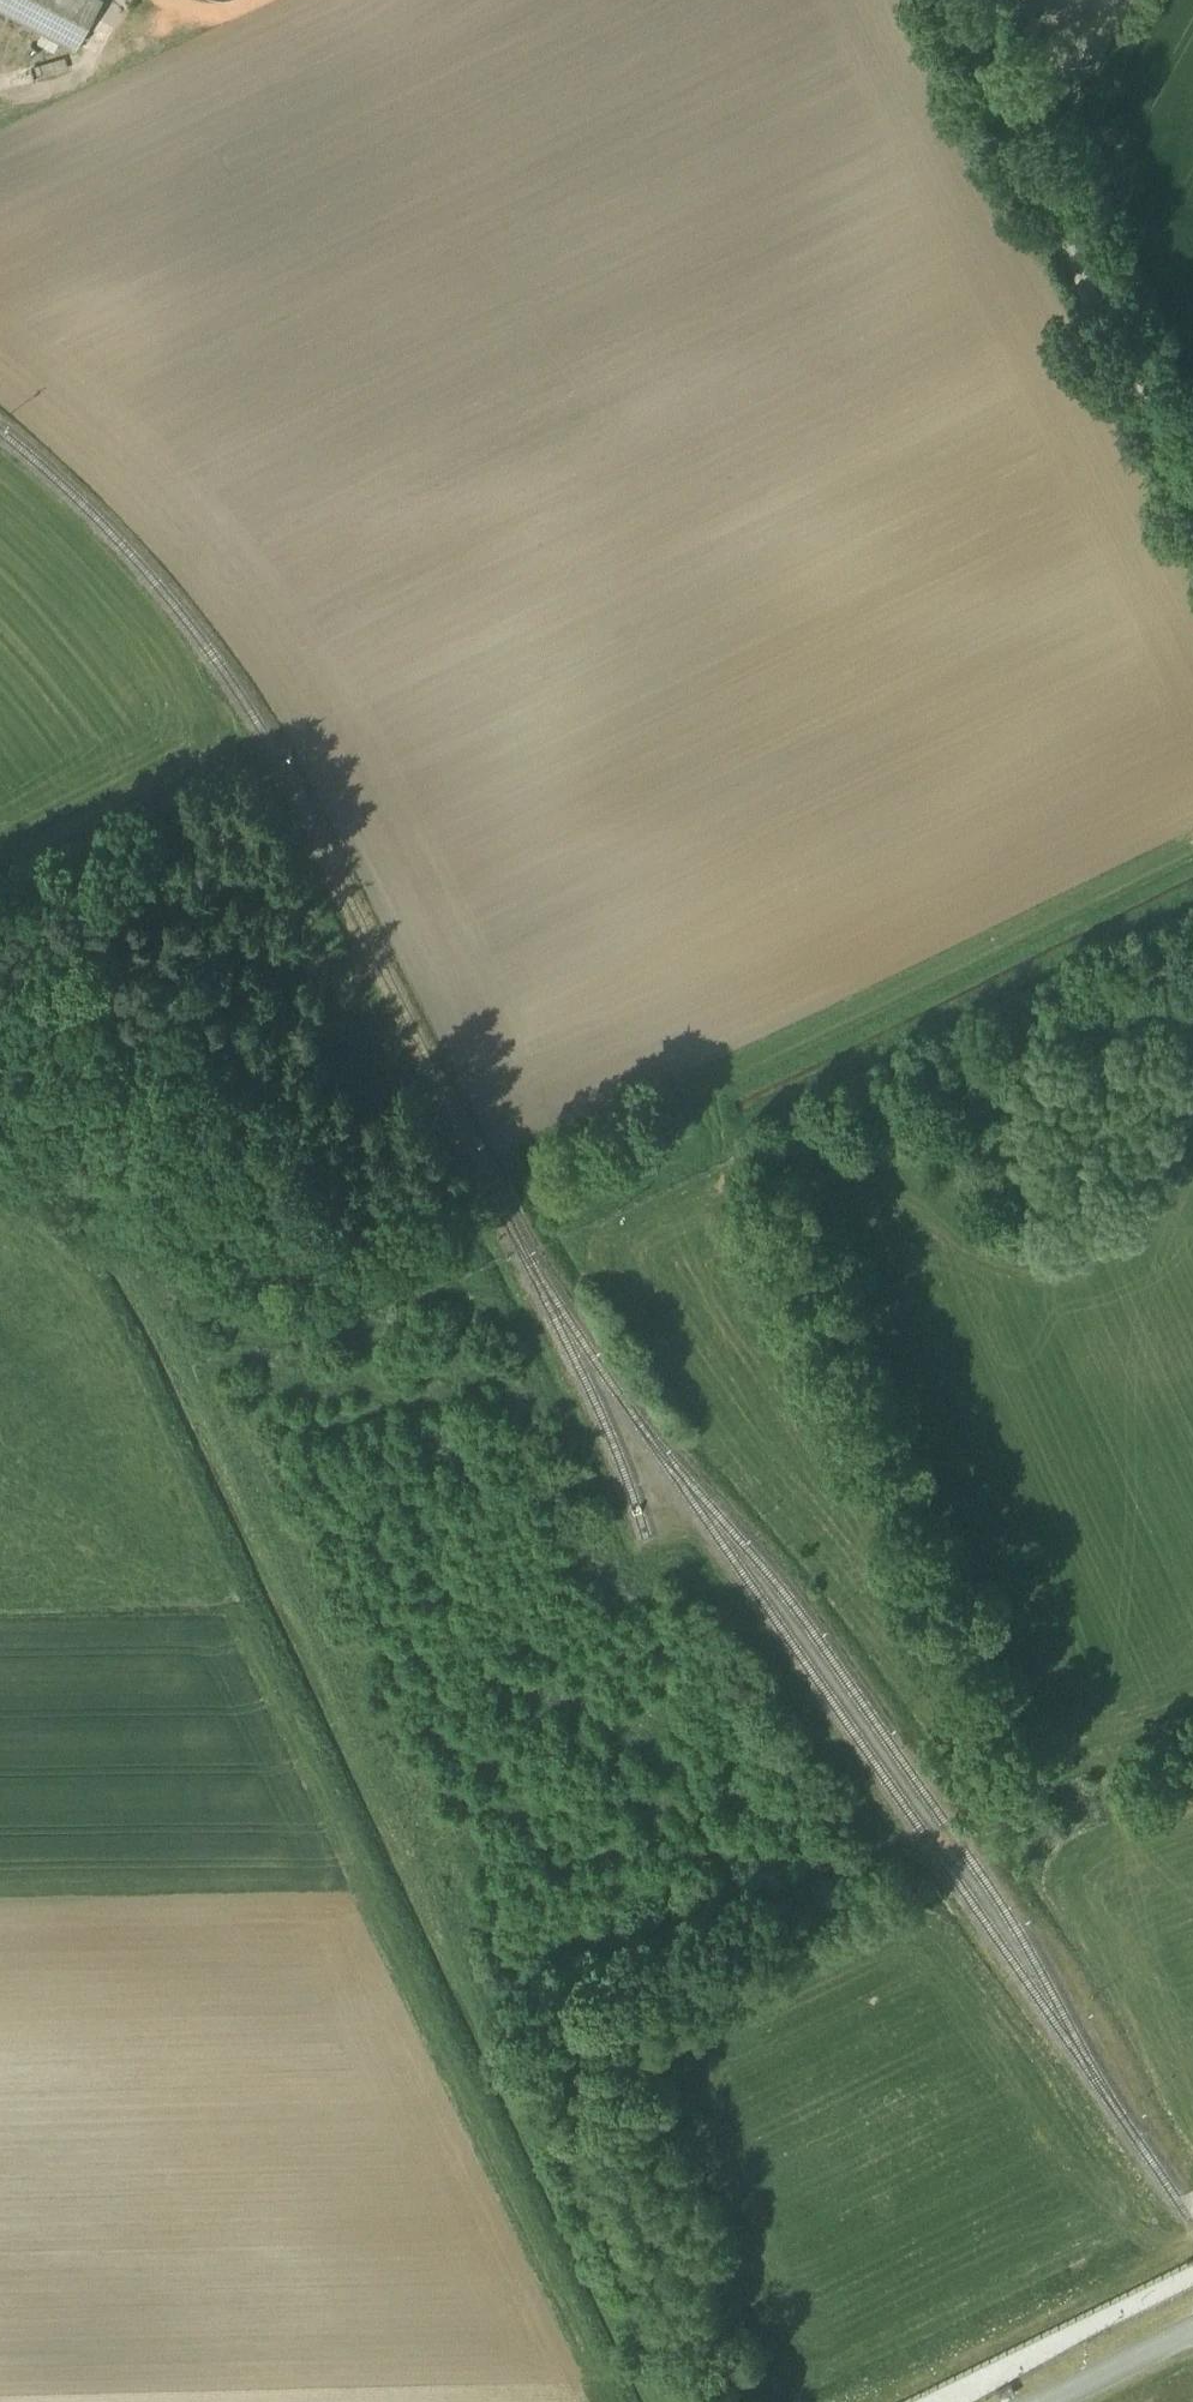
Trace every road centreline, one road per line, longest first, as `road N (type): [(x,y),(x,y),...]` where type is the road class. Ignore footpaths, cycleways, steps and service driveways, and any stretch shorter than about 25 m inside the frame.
road 1 (unclassified): [(1192,484),(955,0)]

